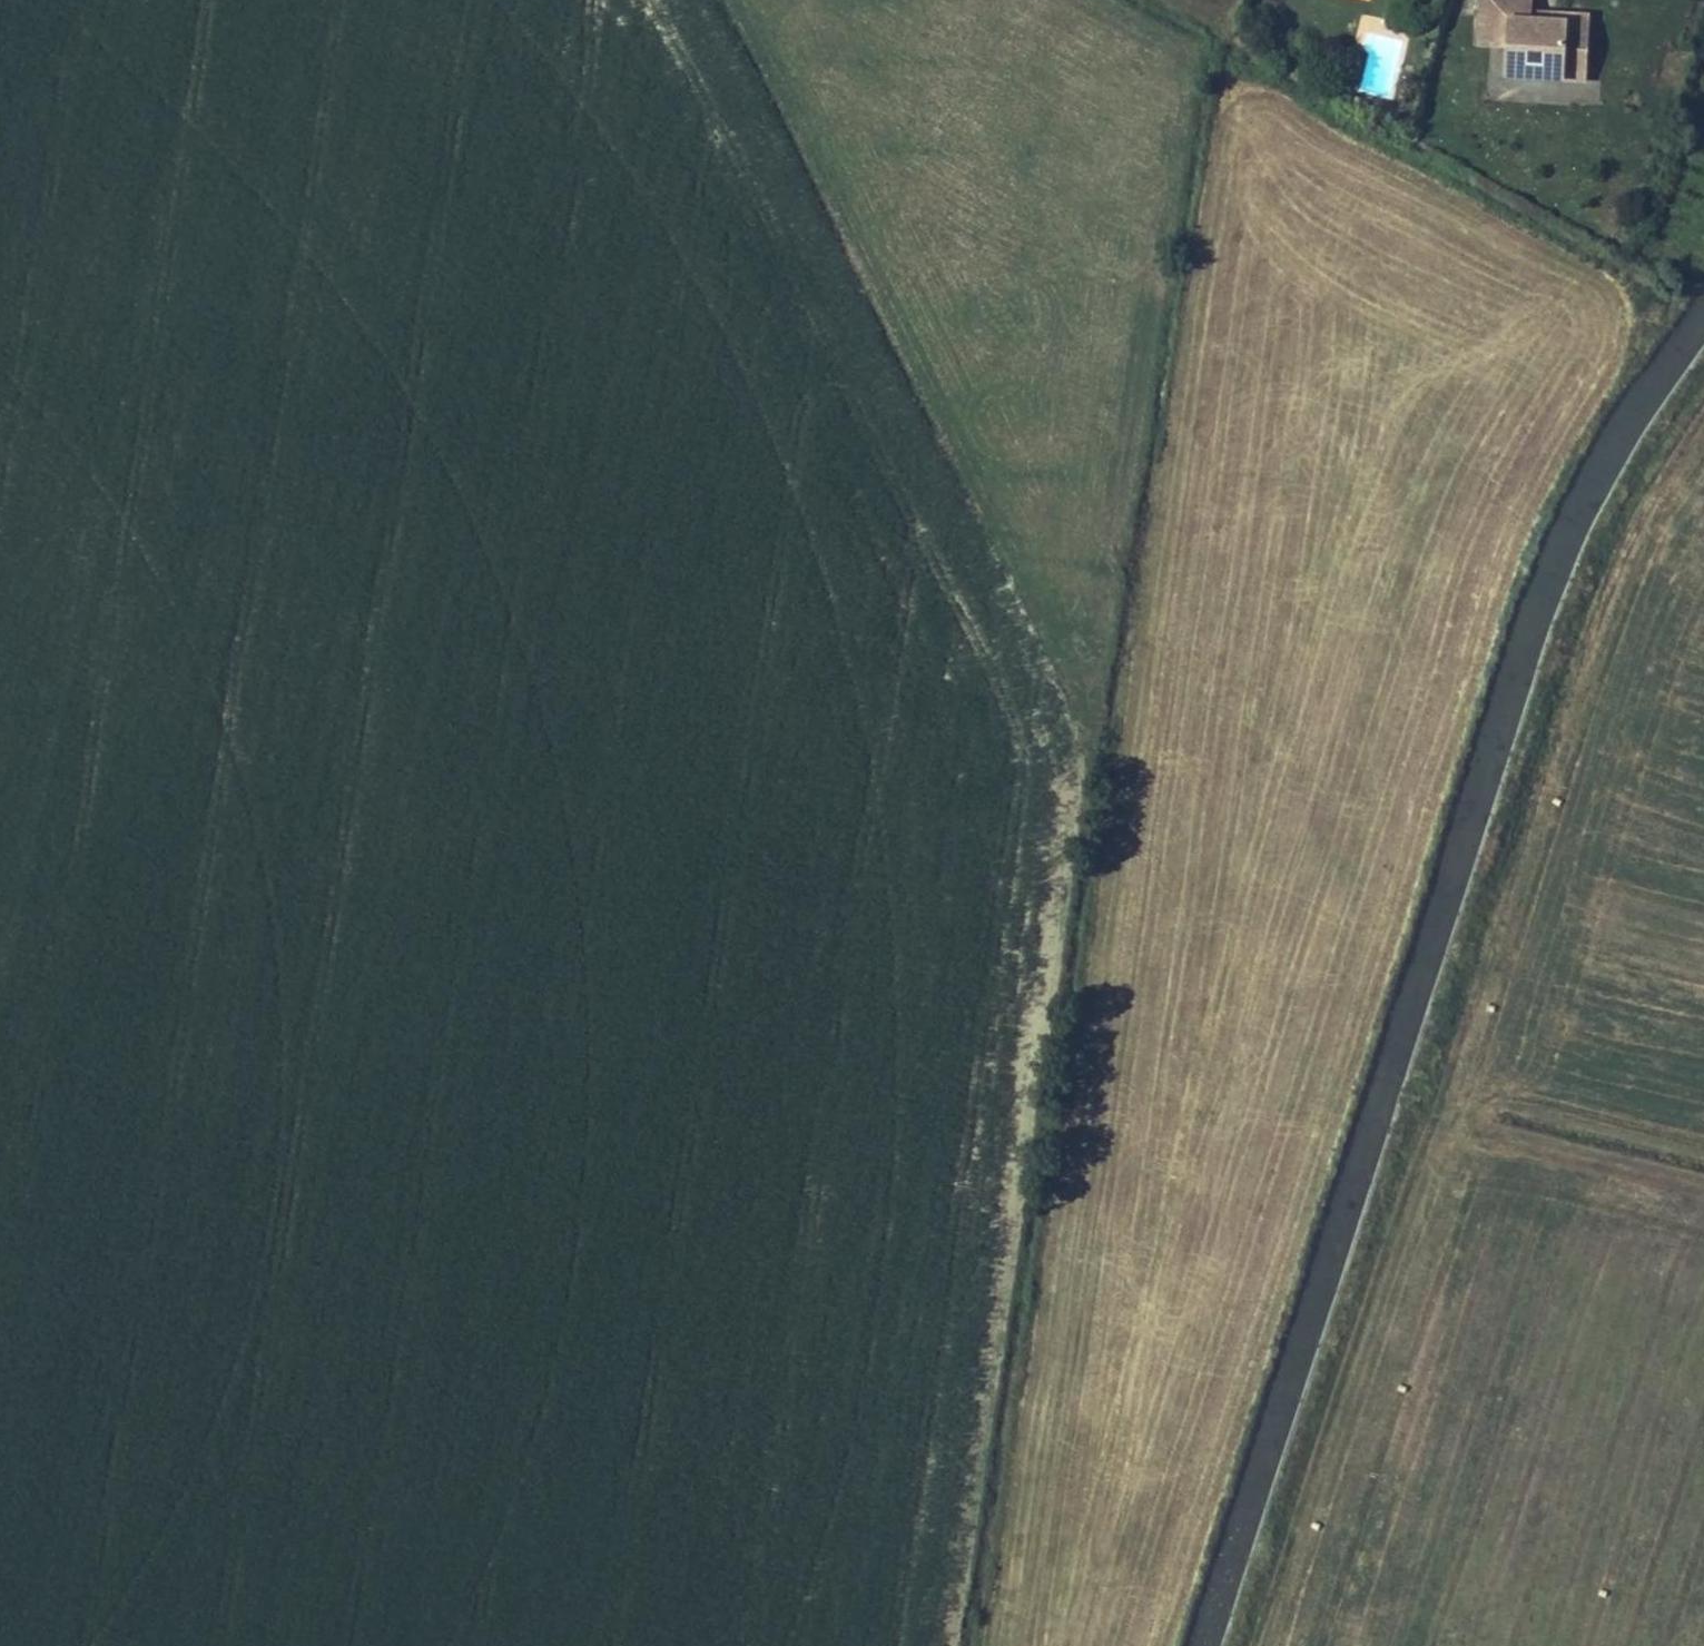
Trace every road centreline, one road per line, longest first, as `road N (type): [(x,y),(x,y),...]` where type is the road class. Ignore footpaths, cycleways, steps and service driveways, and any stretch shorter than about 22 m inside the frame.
road 1 (track): [(1253,1645),(1612,574),(1656,483),(1703,412)]

